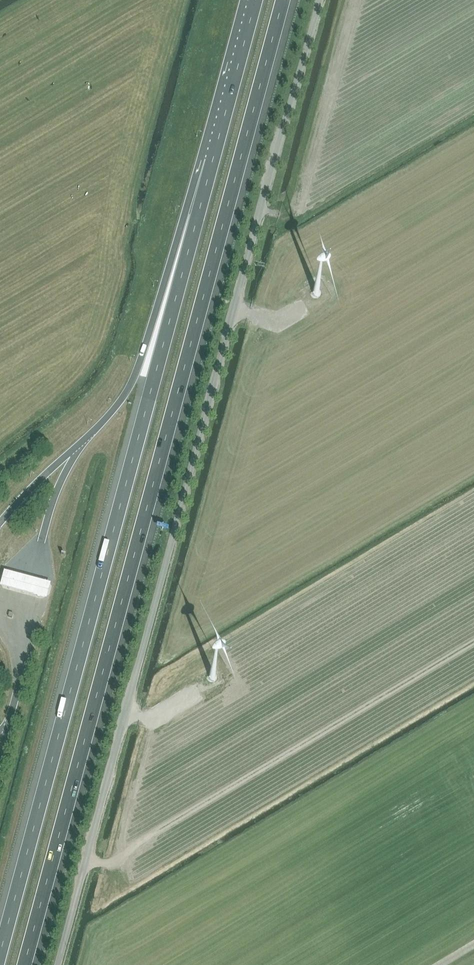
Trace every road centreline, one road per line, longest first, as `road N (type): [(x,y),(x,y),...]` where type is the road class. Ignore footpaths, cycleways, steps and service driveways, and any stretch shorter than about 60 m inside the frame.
road 1 (unclassified): [(59,964),(320,0)]
road 2 (motorway): [(25,964),(282,0)]
road 3 (motorway): [(212,161),(0,952)]
road 4 (track): [(87,861),(118,860),(473,642)]
road 5 (motorway): [(212,161),(128,391),(81,445)]
road 6 (motorway): [(256,0),(212,161)]

